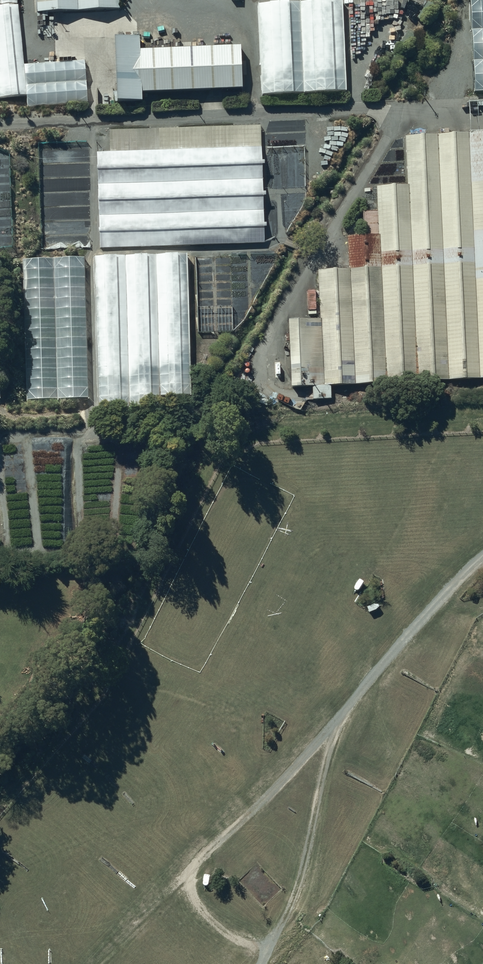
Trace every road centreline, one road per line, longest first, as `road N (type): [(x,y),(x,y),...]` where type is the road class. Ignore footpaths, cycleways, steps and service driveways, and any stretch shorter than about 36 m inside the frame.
road 1 (track): [(357,697),(237,832),(109,952)]
road 2 (track): [(357,697),(291,907),(262,963)]

